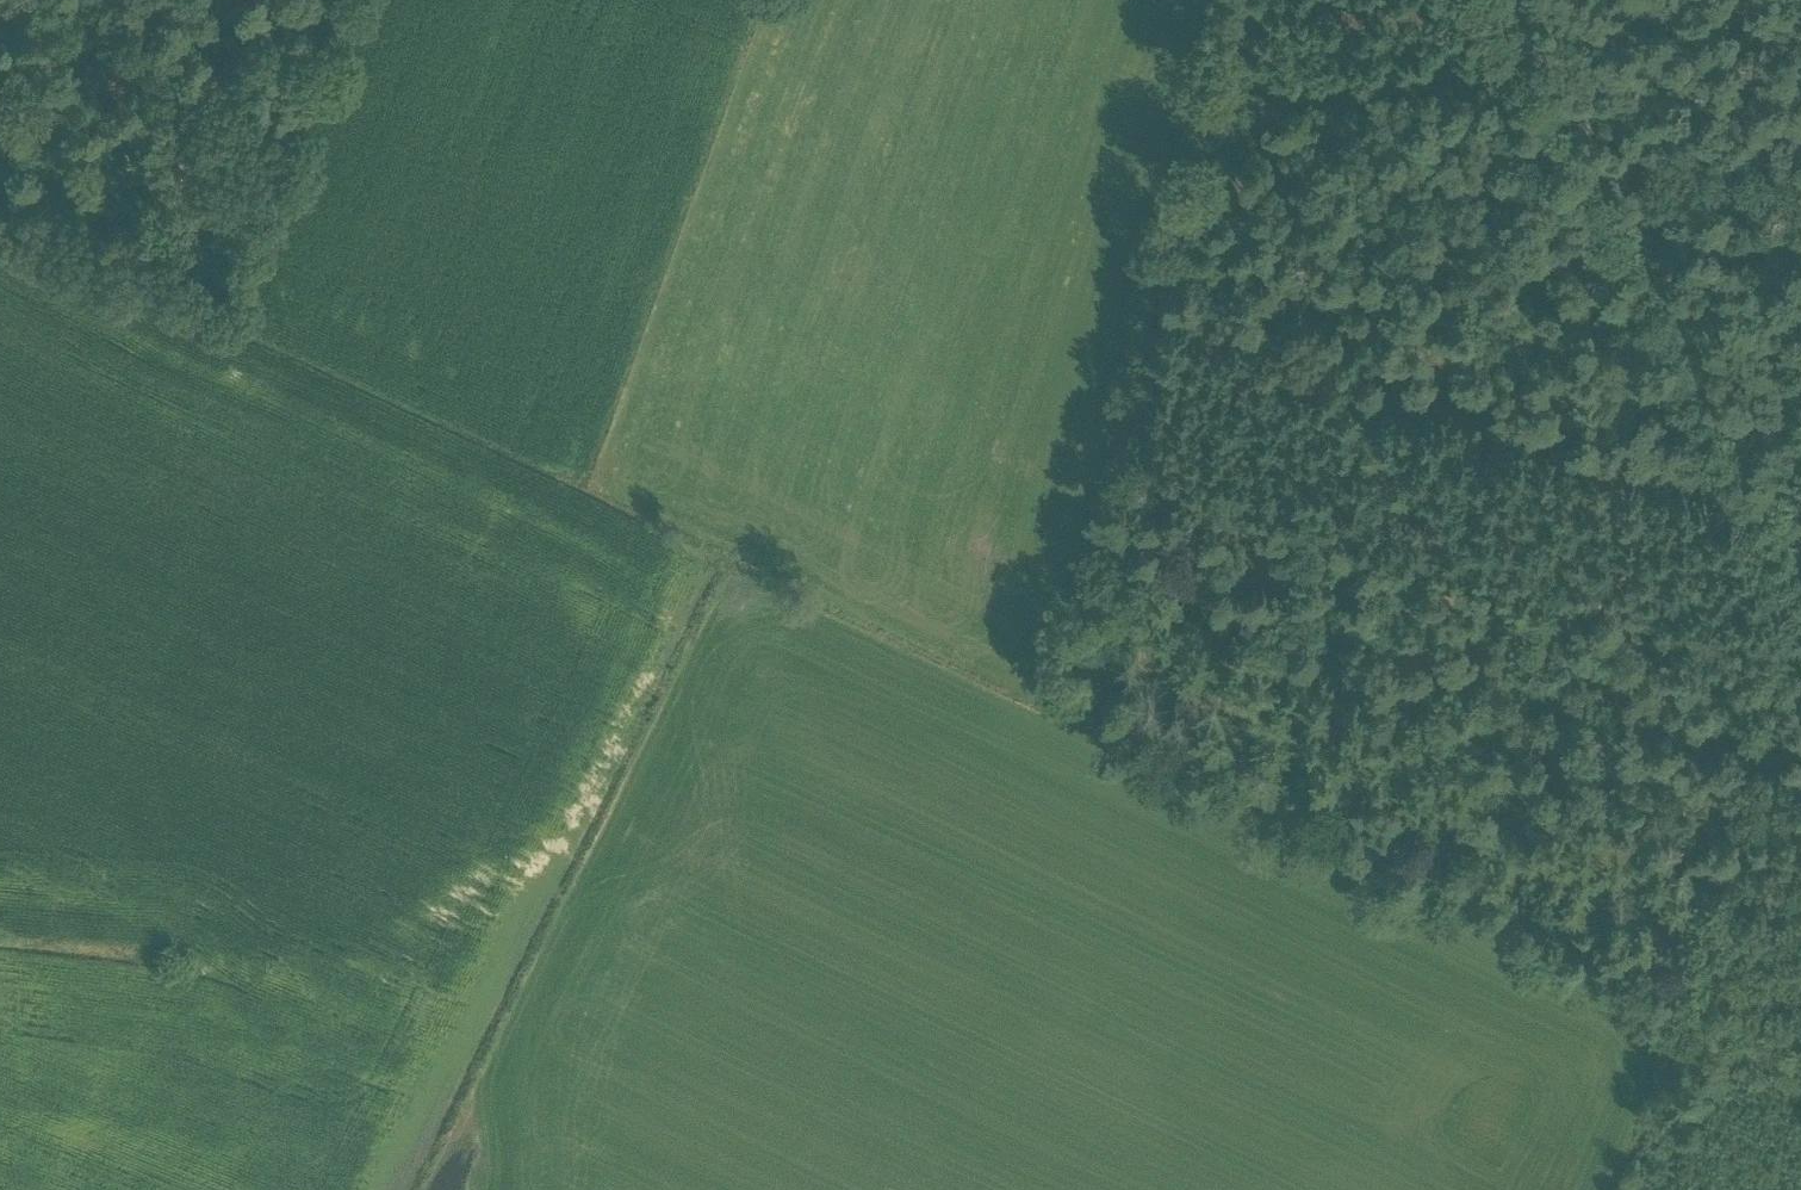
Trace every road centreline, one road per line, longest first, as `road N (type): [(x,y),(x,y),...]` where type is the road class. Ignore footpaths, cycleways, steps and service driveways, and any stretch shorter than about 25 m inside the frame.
road 1 (track): [(1800,535),(1520,0)]

